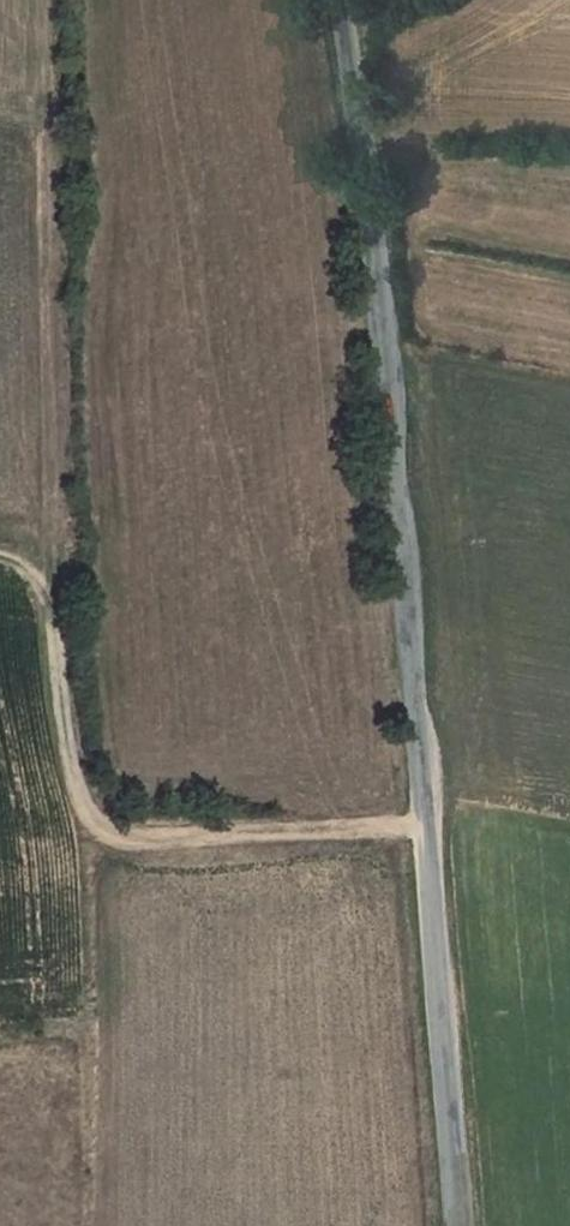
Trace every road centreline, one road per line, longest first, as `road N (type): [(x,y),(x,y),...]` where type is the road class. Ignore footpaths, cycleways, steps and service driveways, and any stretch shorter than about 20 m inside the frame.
road 1 (unclassified): [(450,1225),(428,827),(343,0)]
road 2 (track): [(428,827),(387,820),(140,841),(104,831),(82,810),(65,742),(50,601),(36,576),(0,557)]
road 3 (track): [(569,283),(416,254),(416,197),(393,137),(364,143)]

